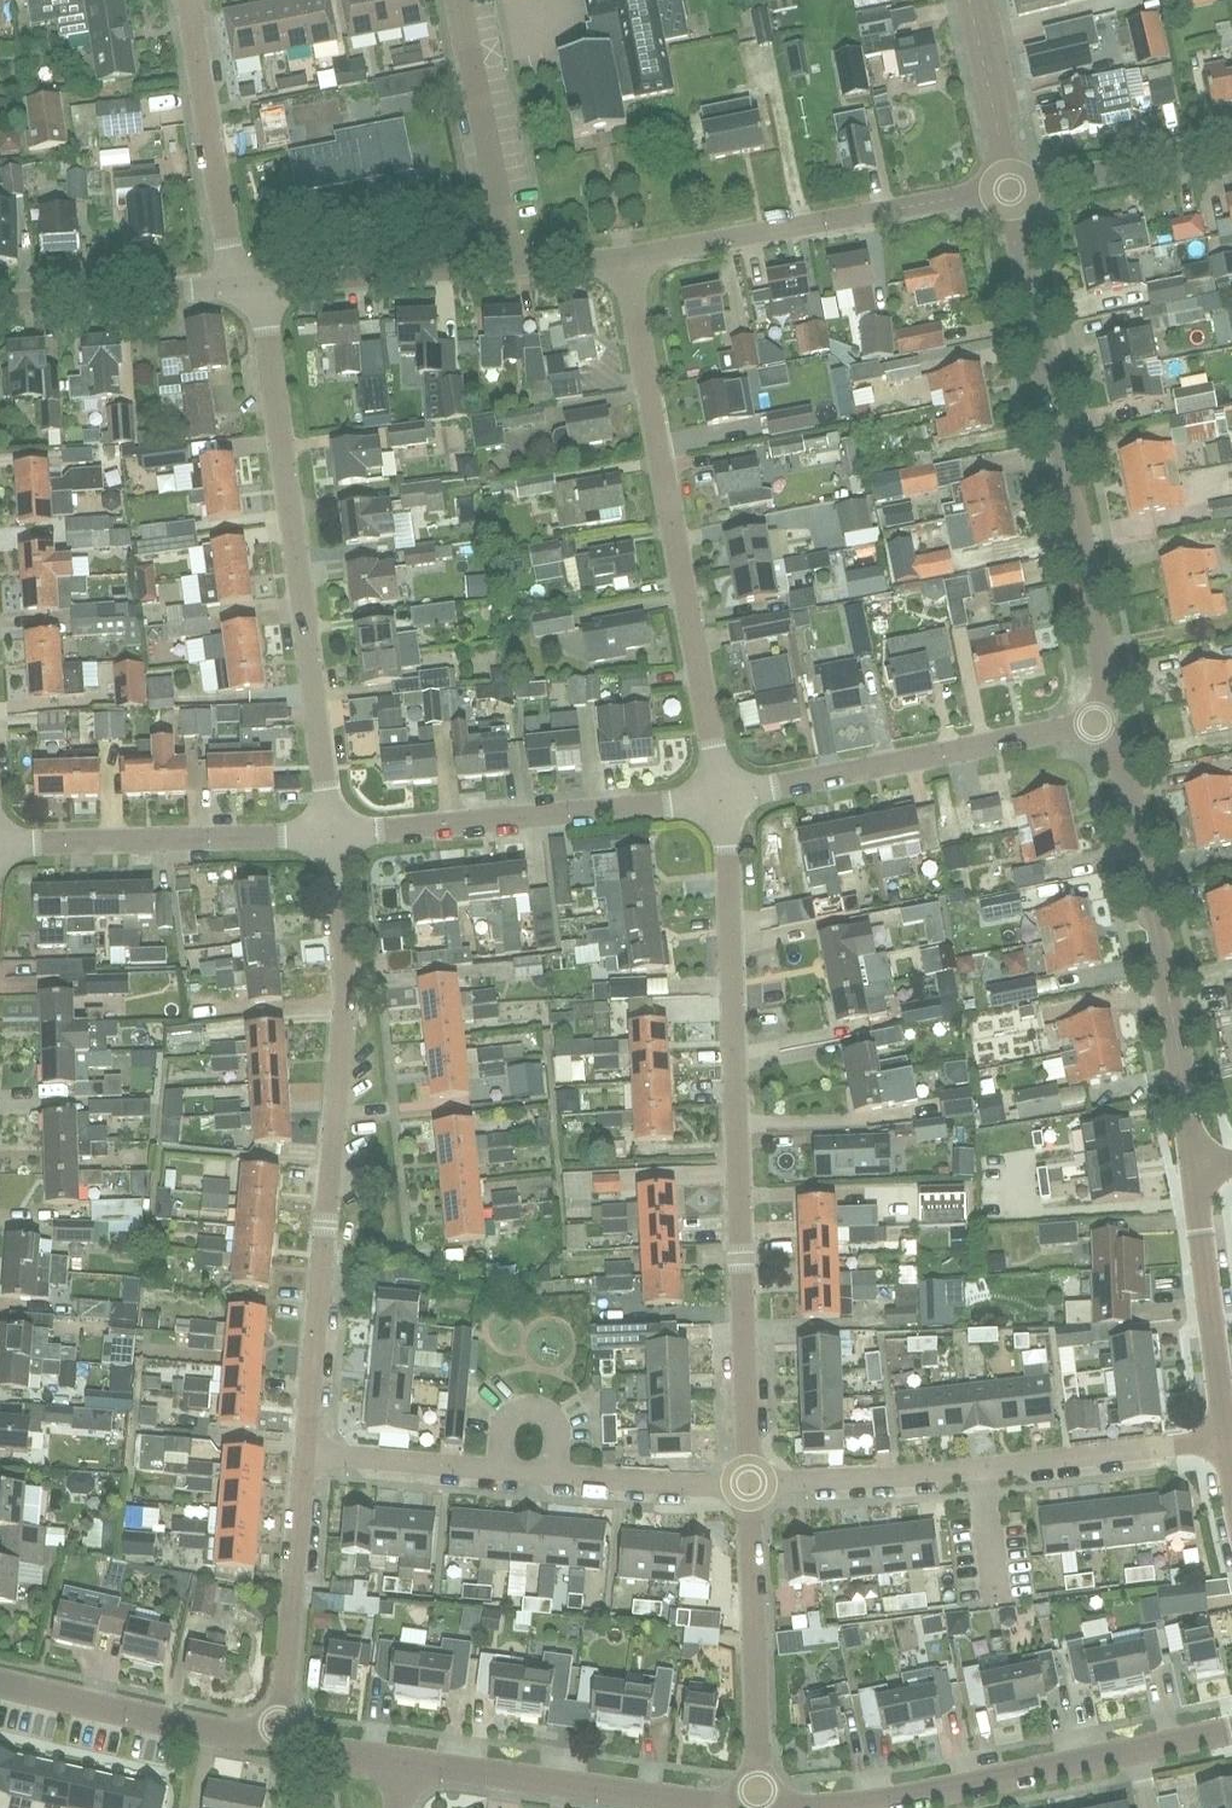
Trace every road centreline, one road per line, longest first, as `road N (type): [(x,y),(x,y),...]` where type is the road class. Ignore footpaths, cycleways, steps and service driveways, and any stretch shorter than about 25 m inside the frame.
road 1 (residential): [(747,1479),(722,797)]
road 2 (residential): [(304,1451),(346,1001),(330,830)]
road 3 (residential): [(330,830),(265,326),(239,286)]
road 4 (residential): [(722,797),(624,257)]
road 5 (residential): [(1095,721),(1103,662),(1011,190)]
road 6 (residential): [(1224,1443),(747,1479)]
road 7 (residential): [(1197,1168),(1124,776),(1095,721)]
road 8 (residential): [(843,1807),(1231,1730)]
road 9 (residential): [(330,830),(722,797)]
road 10 (residential): [(624,257),(1011,190)]
road 11 (residential): [(722,797),(1095,721)]
road 12 (residential): [(758,1790),(703,1805),(397,1761)]
road 13 (residential): [(0,843),(330,830)]
road 14 (residential): [(758,1790),(747,1479)]
road 15 (residential): [(239,286),(186,0)]
road 16 (residential): [(276,1736),(304,1451)]
road 17 (residential): [(276,1736),(92,1708),(0,1682)]
road 18 (residential): [(1224,1443),(1197,1168)]
road 19 (residential): [(239,286),(507,263)]
road 20 (residential): [(507,263),(457,0)]
road 21 (residential): [(0,303),(239,286)]
road 22 (residential): [(1011,190),(1231,147)]
road 23 (residential): [(498,1466),(304,1451)]
road 24 (residential): [(1011,190),(970,0)]
road 25 (residential): [(747,1479),(554,1471)]
road 26 (residential): [(554,1471),(554,1427),(525,1408),(505,1419),(498,1466)]
road 27 (residential): [(397,1761),(276,1736)]

